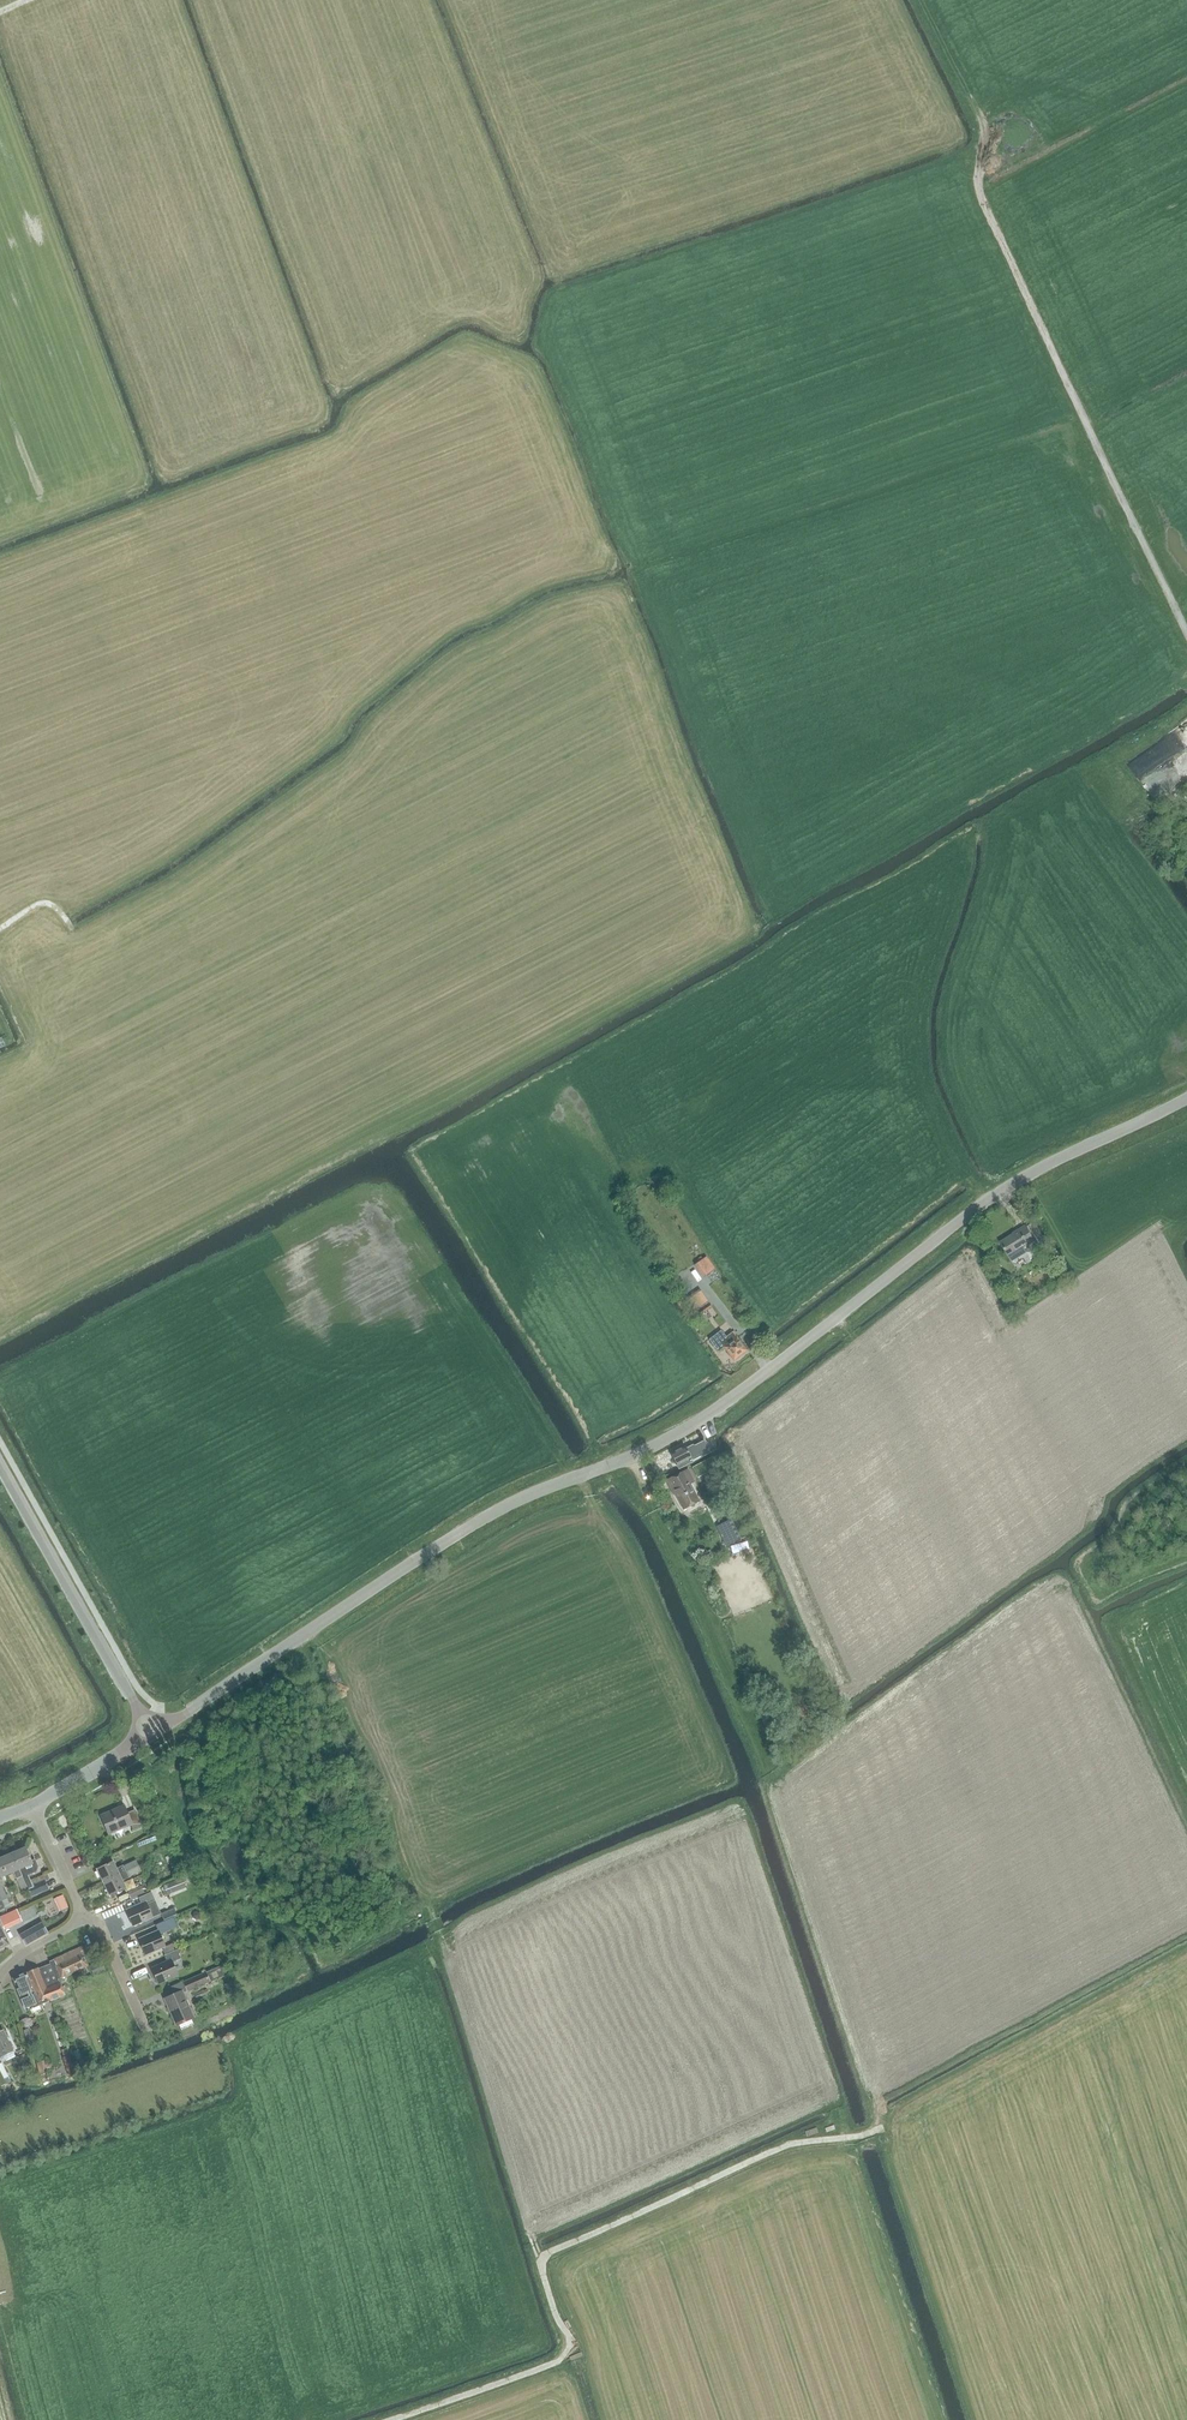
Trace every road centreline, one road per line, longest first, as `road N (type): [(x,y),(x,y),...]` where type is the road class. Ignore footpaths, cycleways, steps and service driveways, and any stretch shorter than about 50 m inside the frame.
road 1 (tertiary): [(153,1735),(476,1522),(697,1421),(1024,1177),(1186,1098)]
road 2 (tertiary): [(153,1735),(0,1466)]
road 3 (tertiary): [(33,1804),(153,1735)]
road 4 (residential): [(147,2031),(99,1925),(80,1919)]

